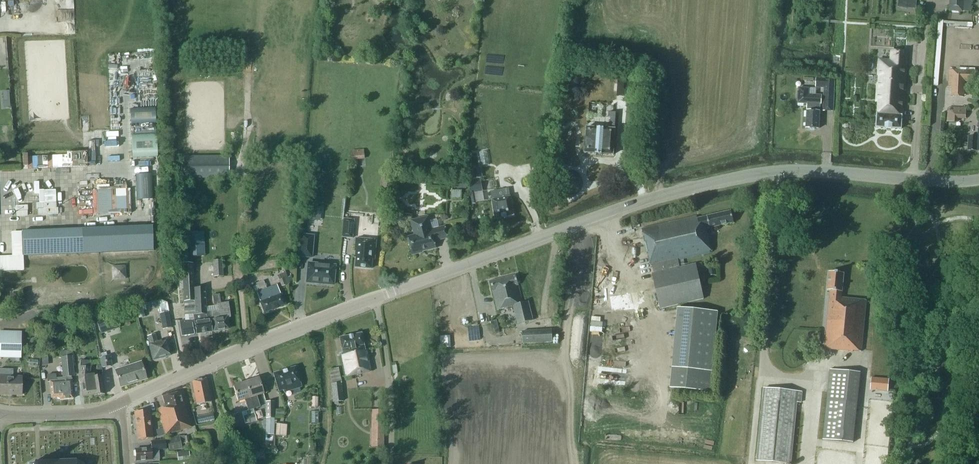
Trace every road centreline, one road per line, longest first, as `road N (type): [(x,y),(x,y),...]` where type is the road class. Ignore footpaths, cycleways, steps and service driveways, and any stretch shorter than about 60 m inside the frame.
road 1 (tertiary): [(374,298),(695,185),(771,172),(978,178)]
road 2 (tertiary): [(116,405),(374,298)]
road 3 (residential): [(390,463),(387,363),(374,298)]

